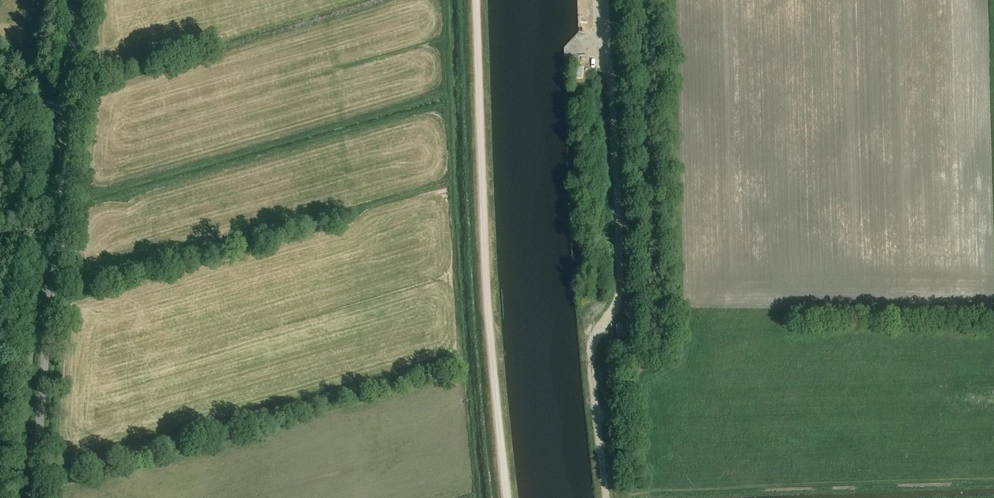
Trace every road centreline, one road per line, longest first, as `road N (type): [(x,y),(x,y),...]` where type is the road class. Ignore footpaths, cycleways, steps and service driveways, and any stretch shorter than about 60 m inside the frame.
road 1 (unclassified): [(33,497),(75,0)]
road 2 (track): [(508,497),(487,298),(476,0)]
road 3 (track): [(608,70),(616,289),(594,339),(592,367),(606,497)]

